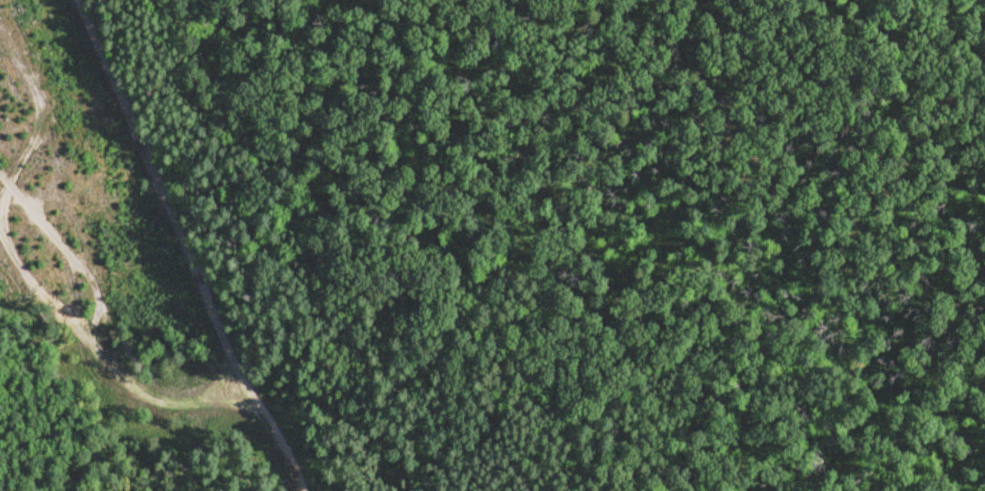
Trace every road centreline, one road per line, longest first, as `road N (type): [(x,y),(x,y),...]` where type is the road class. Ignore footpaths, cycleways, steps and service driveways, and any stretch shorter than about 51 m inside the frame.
road 1 (residential): [(303,490),(214,316),(76,0)]
road 2 (track): [(0,228),(32,304),(119,380),(179,404),(253,391)]

